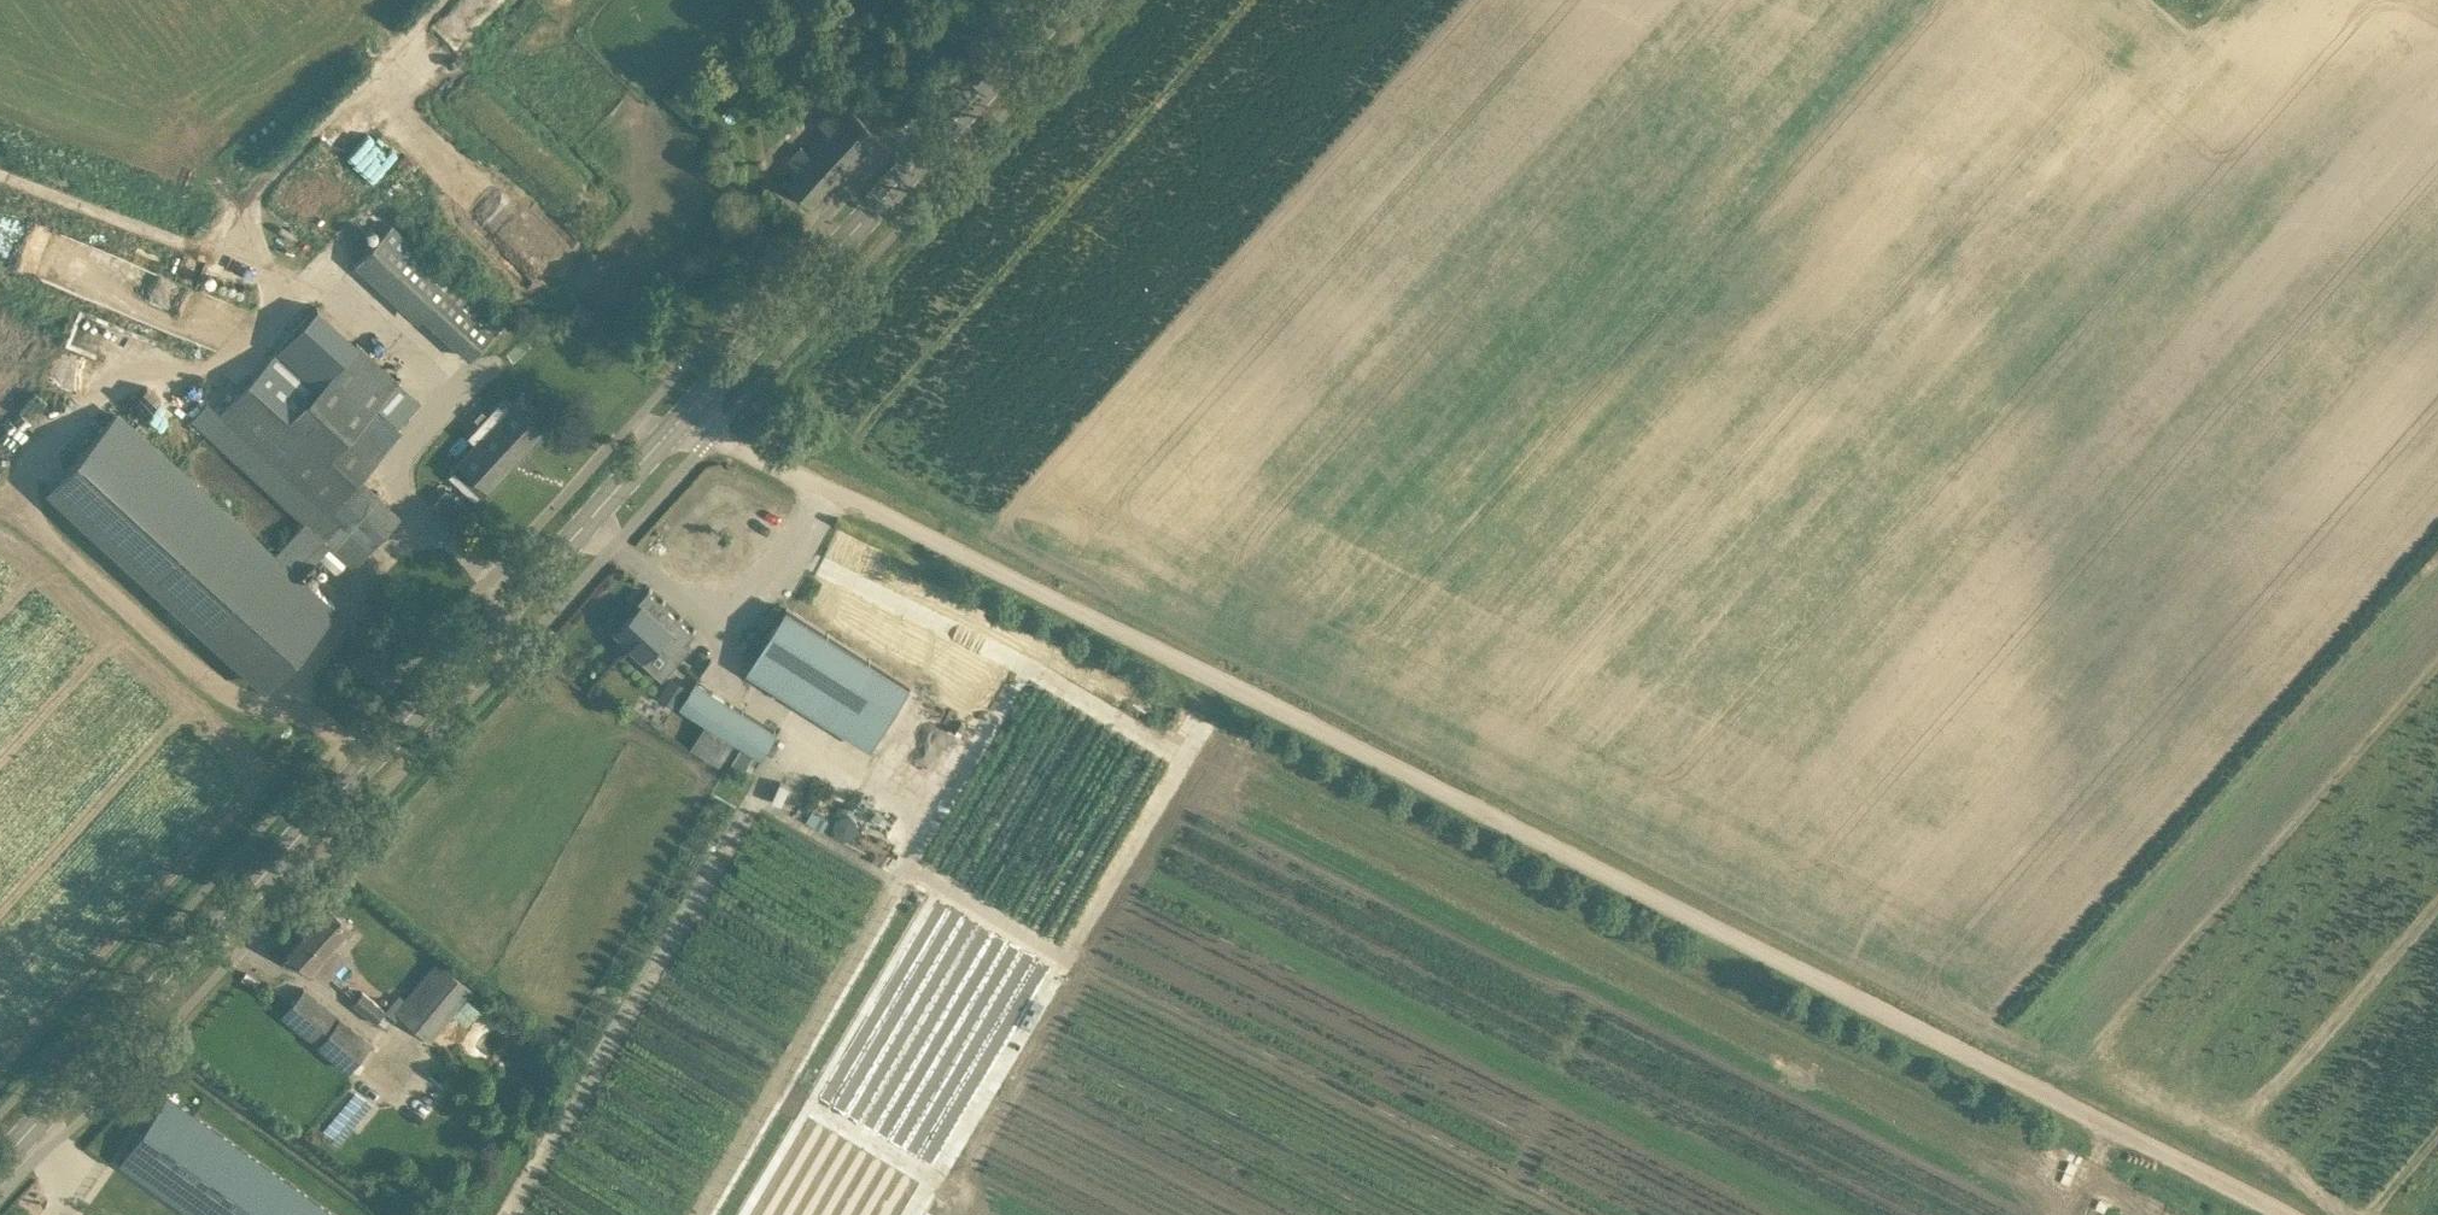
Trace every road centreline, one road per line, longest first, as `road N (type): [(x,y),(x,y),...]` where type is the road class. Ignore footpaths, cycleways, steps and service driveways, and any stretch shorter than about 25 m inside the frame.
road 1 (track): [(2279,1214),(886,511),(682,417)]
road 2 (secondary): [(0,1161),(1065,0)]
road 3 (track): [(182,418),(295,289),(261,269),(0,173)]
road 4 (track): [(219,254),(232,206),(438,0)]

